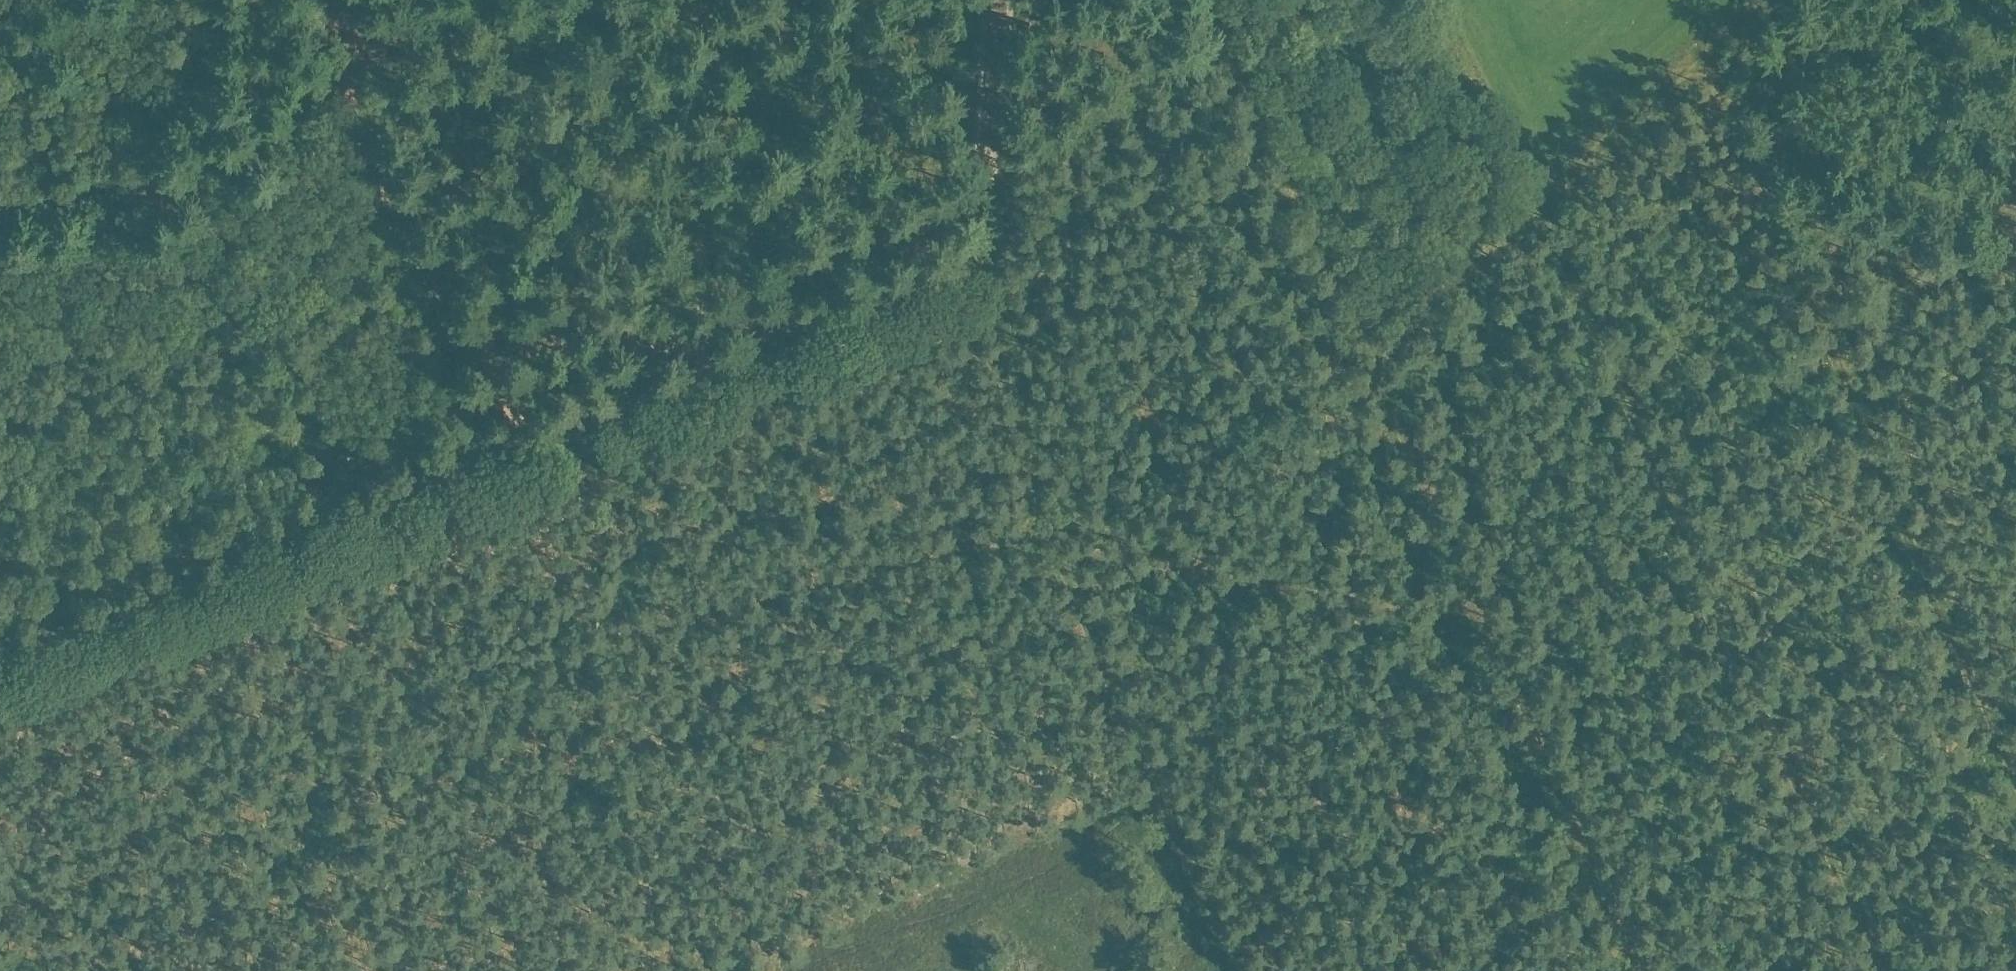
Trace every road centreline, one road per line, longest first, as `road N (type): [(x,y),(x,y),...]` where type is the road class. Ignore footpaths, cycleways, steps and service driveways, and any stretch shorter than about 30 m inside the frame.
road 1 (track): [(0,664),(786,347),(992,254)]
road 2 (track): [(1237,970),(1066,547),(992,254)]
road 3 (track): [(1371,354),(1639,970)]
road 4 (track): [(1371,354),(1597,130),(1747,0)]
road 5 (track): [(992,254),(1005,0)]

